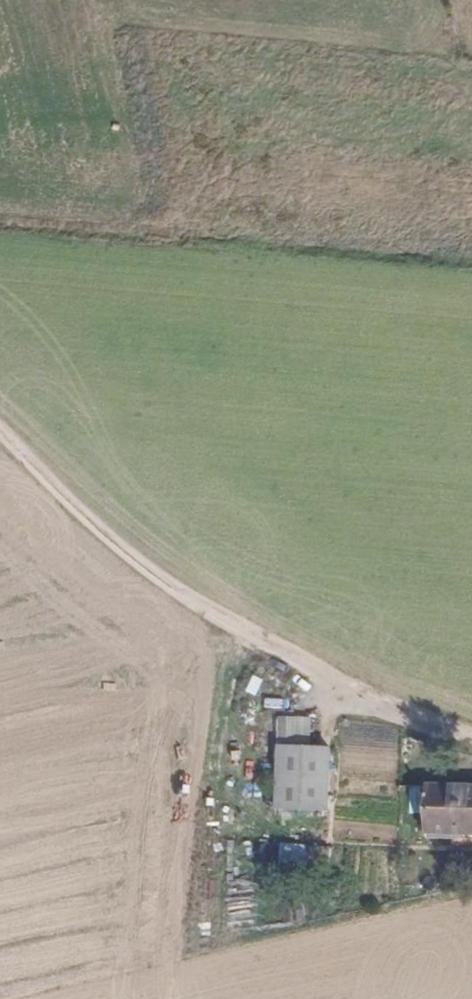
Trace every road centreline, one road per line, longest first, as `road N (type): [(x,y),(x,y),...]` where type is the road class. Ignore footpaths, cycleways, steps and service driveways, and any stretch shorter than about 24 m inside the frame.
road 1 (track): [(471,742),(327,692),(213,625),(56,503),(0,446)]

